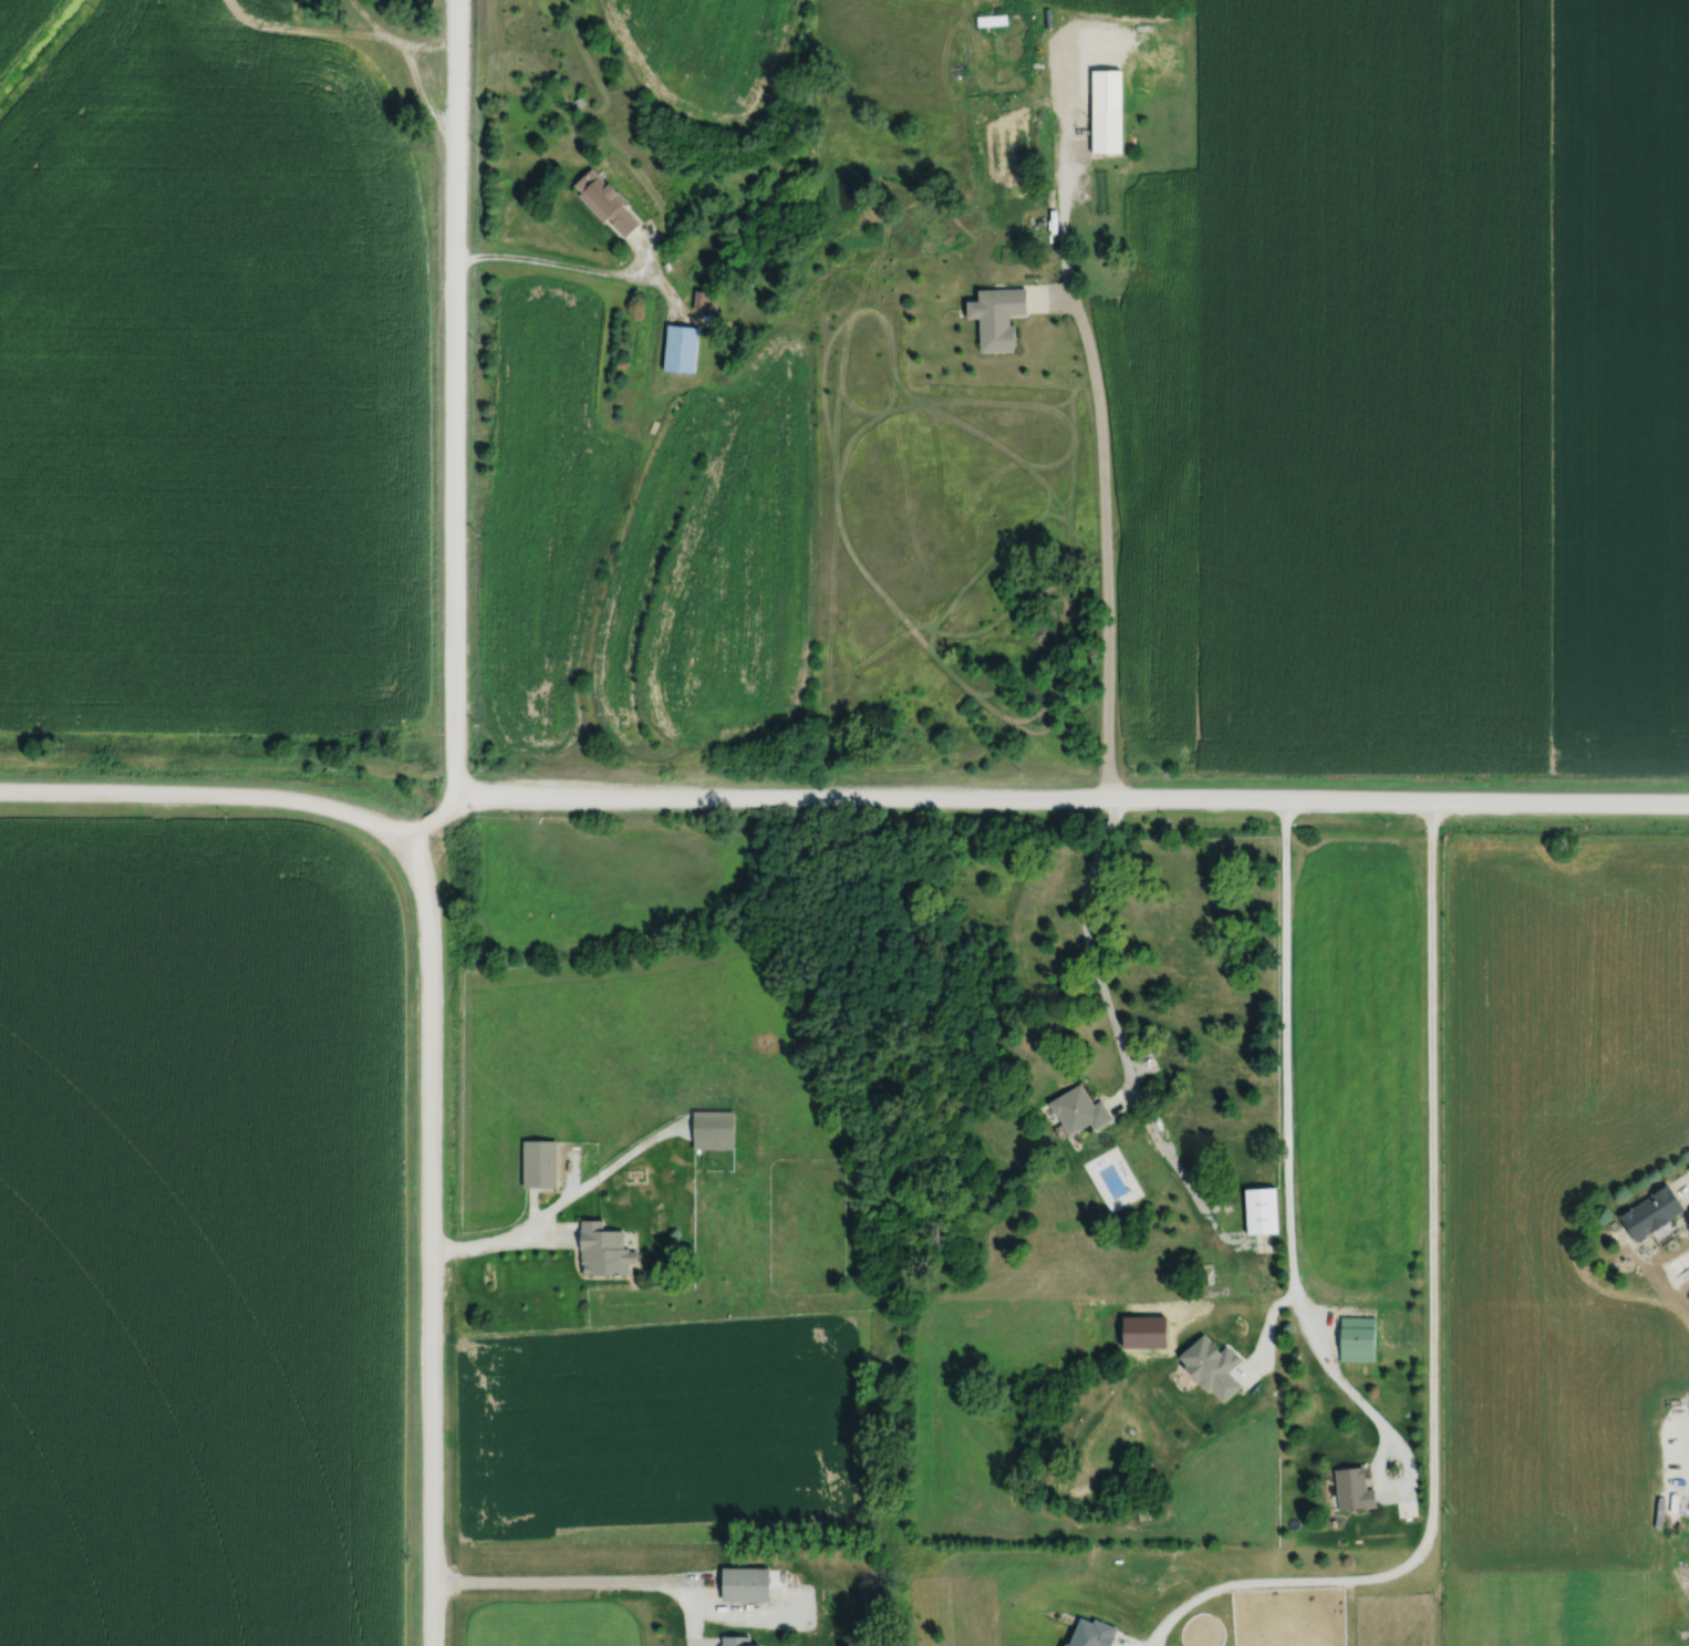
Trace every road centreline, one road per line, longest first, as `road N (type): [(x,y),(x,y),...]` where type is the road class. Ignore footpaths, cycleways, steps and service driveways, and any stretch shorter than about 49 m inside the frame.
road 1 (residential): [(449,807),(518,797),(1688,810)]
road 2 (tertiary): [(419,829),(397,846),(418,899),(424,955),(435,1645)]
road 3 (tertiary): [(433,819),(449,807),(451,0)]
road 4 (residential): [(0,795),(301,803),(362,821),(397,846)]

